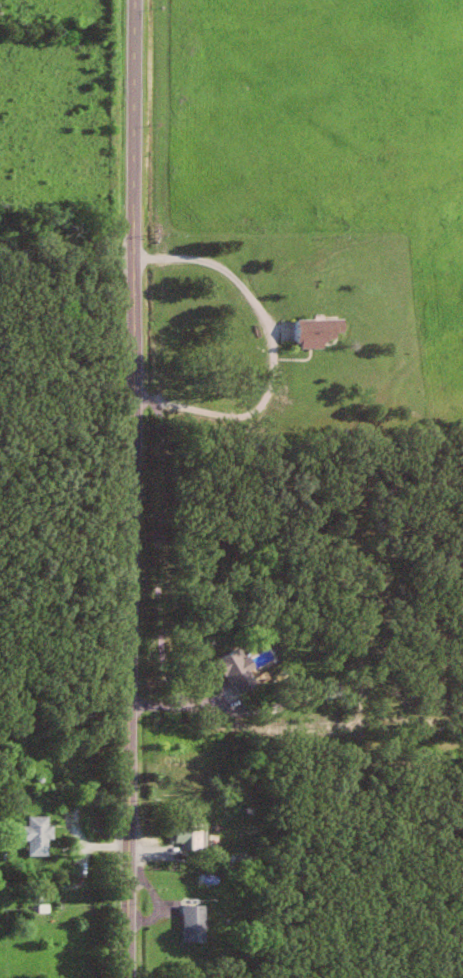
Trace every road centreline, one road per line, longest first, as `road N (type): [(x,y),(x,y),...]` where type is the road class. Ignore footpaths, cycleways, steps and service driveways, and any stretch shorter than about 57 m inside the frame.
road 1 (tertiary): [(130,977),(136,0)]
road 2 (residential): [(132,384),(148,403),(154,453),(163,678),(132,690)]

